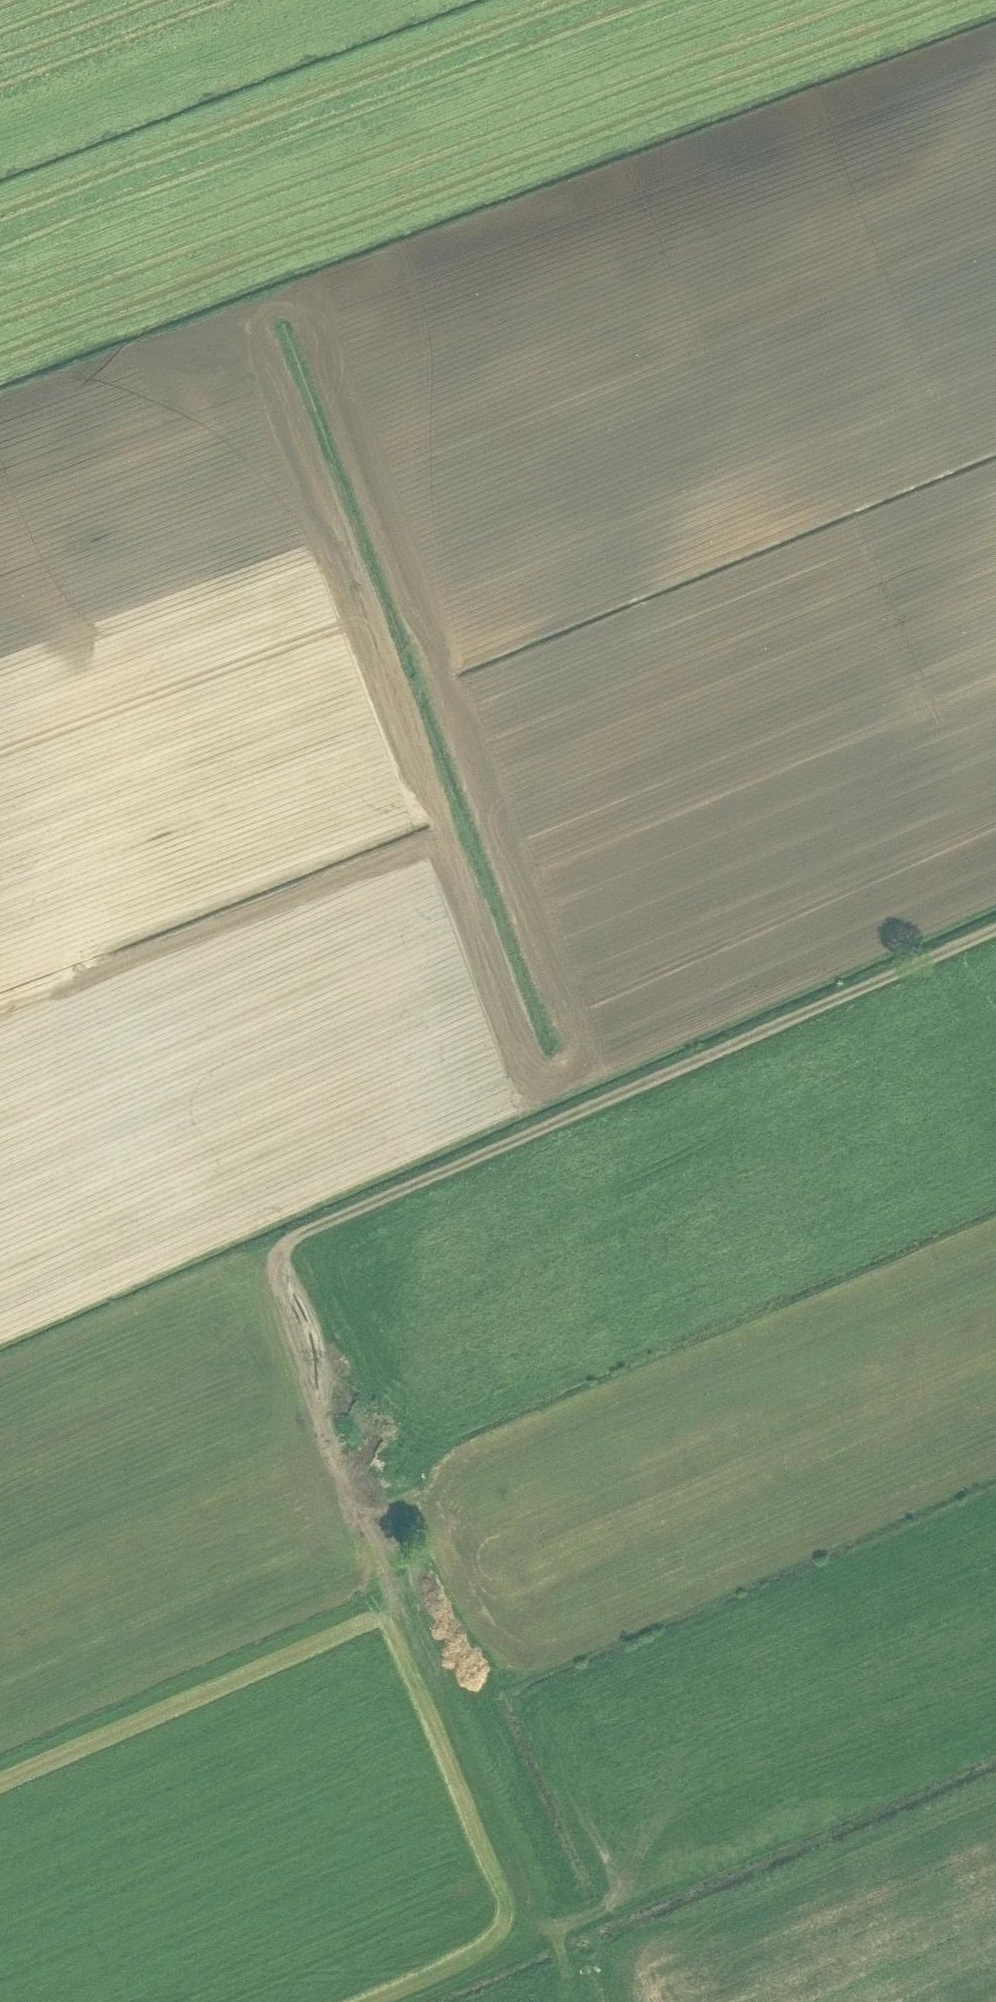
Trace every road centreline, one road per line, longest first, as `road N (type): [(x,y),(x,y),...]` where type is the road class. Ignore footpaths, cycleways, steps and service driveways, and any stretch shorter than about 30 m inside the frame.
road 1 (track): [(276,1242),(995,924)]

